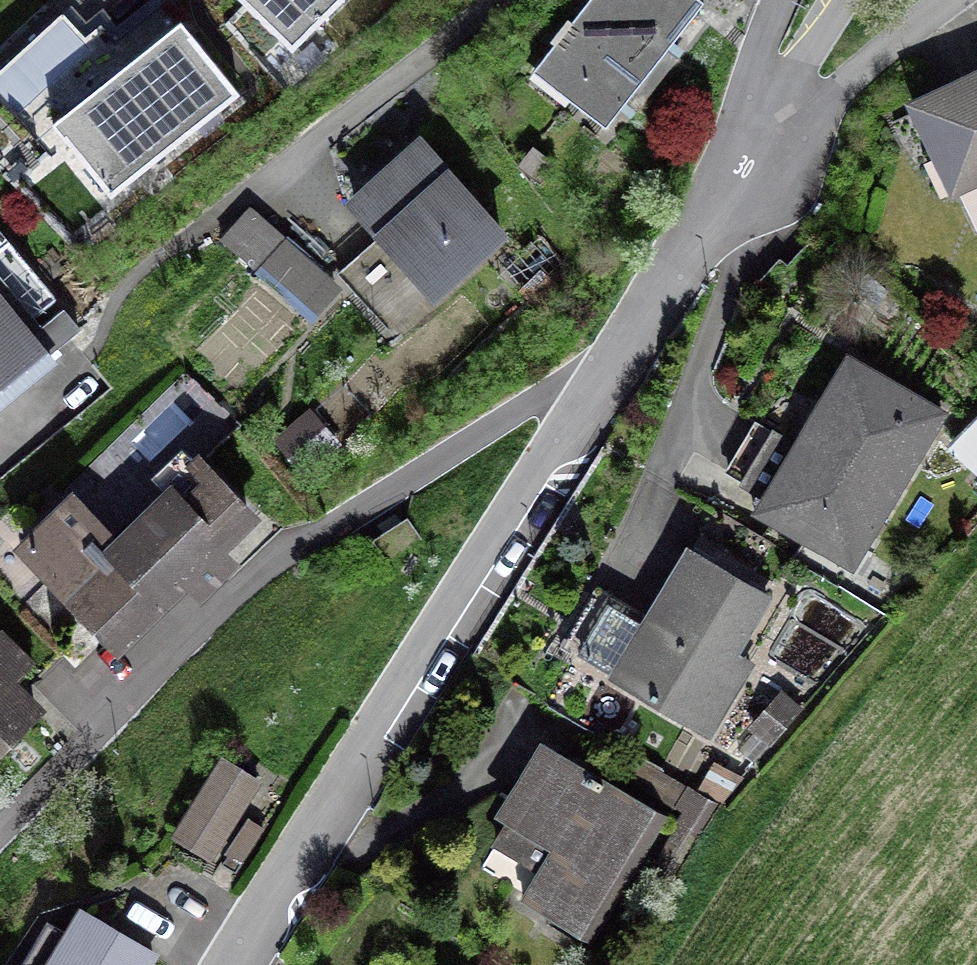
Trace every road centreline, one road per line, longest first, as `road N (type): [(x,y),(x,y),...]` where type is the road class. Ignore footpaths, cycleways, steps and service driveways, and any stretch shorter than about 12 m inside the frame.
road 1 (residential): [(742,174),(600,382),(236,964)]
road 2 (residential): [(951,0),(742,174)]
road 3 (residential): [(846,0),(742,174)]
road 4 (residential): [(781,0),(757,68),(742,174)]

